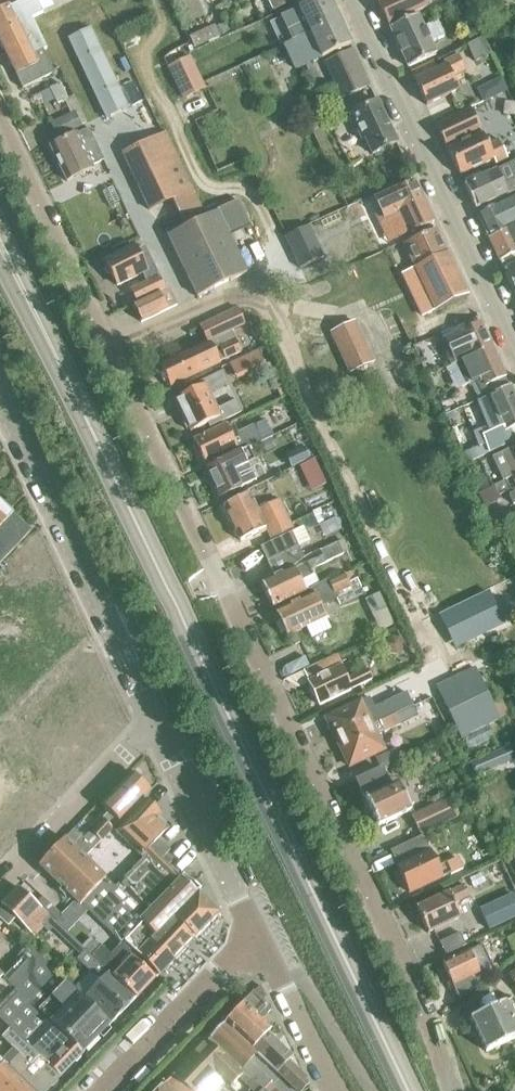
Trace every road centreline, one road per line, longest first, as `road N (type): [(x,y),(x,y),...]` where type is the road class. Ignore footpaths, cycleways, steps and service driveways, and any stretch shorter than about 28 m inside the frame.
road 1 (residential): [(449,1090),(421,1002),(0,119)]
road 2 (secondary): [(407,1090),(0,246)]
road 3 (residential): [(349,0),(514,352)]
road 4 (tertiary): [(153,723),(0,403)]
road 5 (tertiary): [(254,935),(153,723)]
road 6 (residential): [(0,885),(153,723)]
road 7 (tertiary): [(104,1090),(254,935)]
road 8 (residential): [(334,1090),(254,935)]

